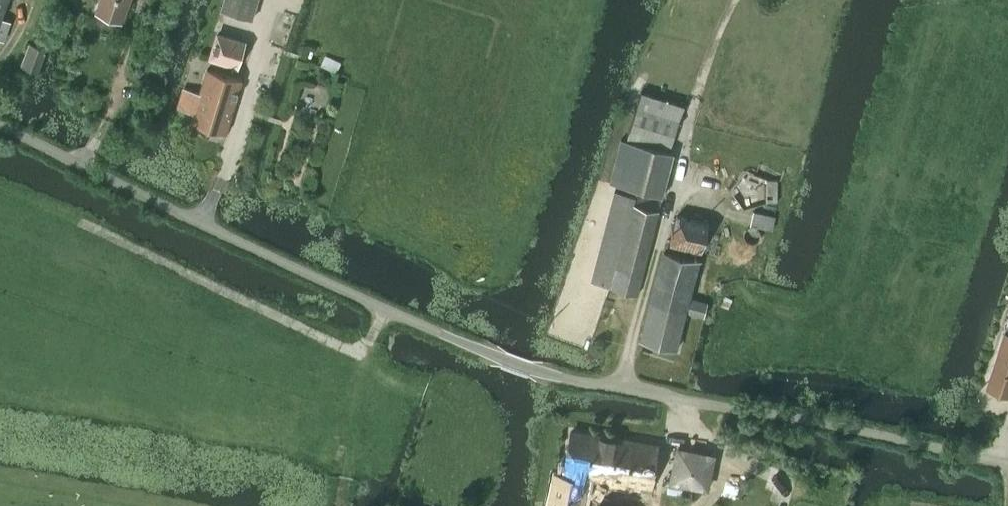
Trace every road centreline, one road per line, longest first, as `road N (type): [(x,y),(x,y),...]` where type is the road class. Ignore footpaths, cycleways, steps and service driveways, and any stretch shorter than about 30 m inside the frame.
road 1 (unclassified): [(0,129),(497,358),(1007,463)]

